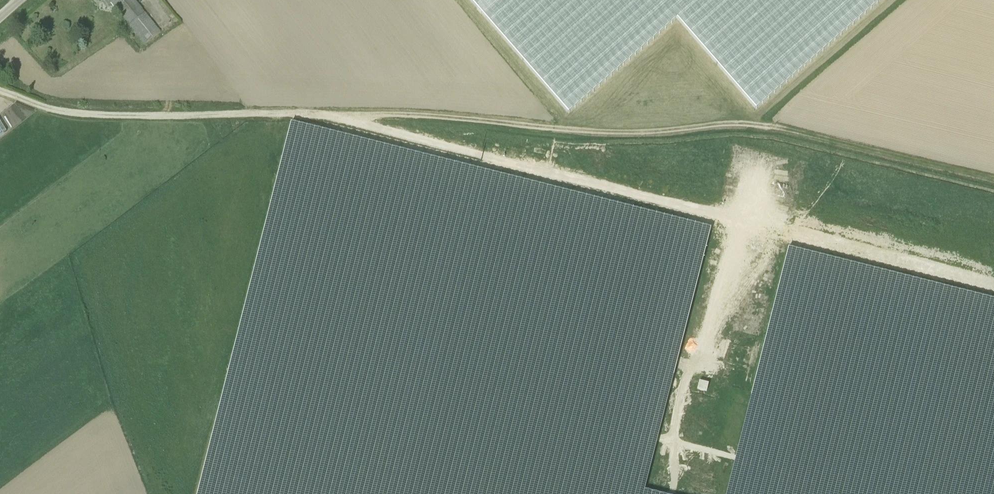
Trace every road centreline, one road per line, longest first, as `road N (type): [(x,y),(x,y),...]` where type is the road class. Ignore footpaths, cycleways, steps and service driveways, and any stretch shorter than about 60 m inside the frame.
road 1 (track): [(0,90),(41,107),(104,116),(405,115),(602,133),(733,124),(993,180)]

